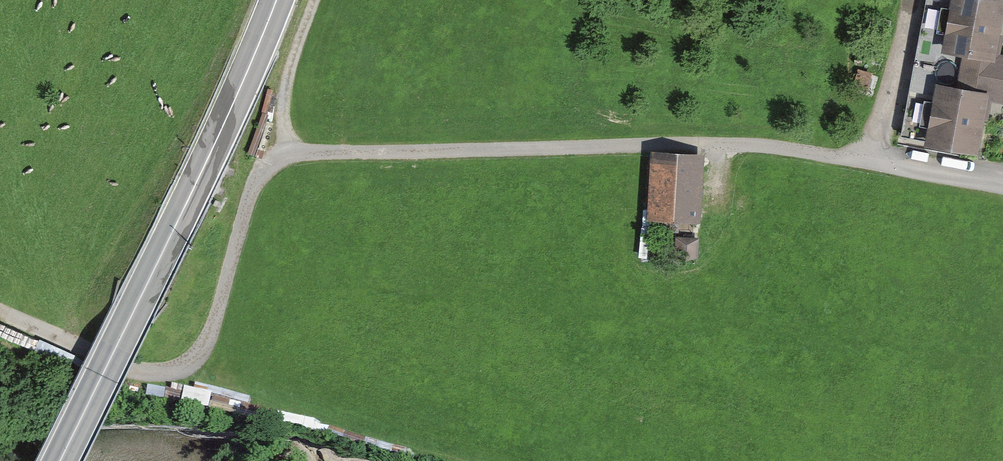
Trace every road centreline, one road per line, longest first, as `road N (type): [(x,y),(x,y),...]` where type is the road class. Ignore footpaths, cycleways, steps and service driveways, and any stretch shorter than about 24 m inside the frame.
road 1 (track): [(0,309),(143,372),(161,372),(202,347),(254,189),(269,167),(296,151),(758,142)]
road 2 (trunk): [(276,0),(60,460)]
road 3 (track): [(906,0),(869,159)]

